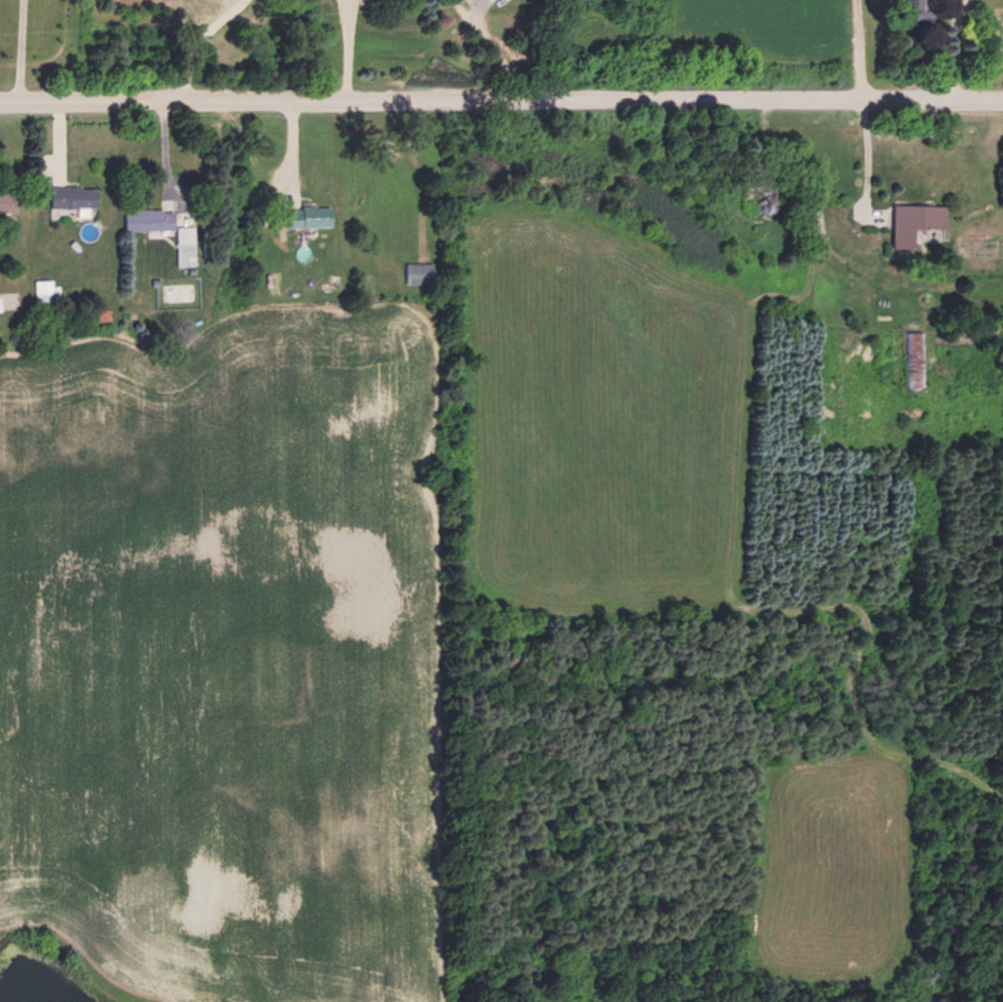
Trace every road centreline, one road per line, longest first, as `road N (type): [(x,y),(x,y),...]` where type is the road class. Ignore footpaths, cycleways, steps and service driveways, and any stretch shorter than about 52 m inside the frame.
road 1 (residential): [(0,97),(1002,97)]

